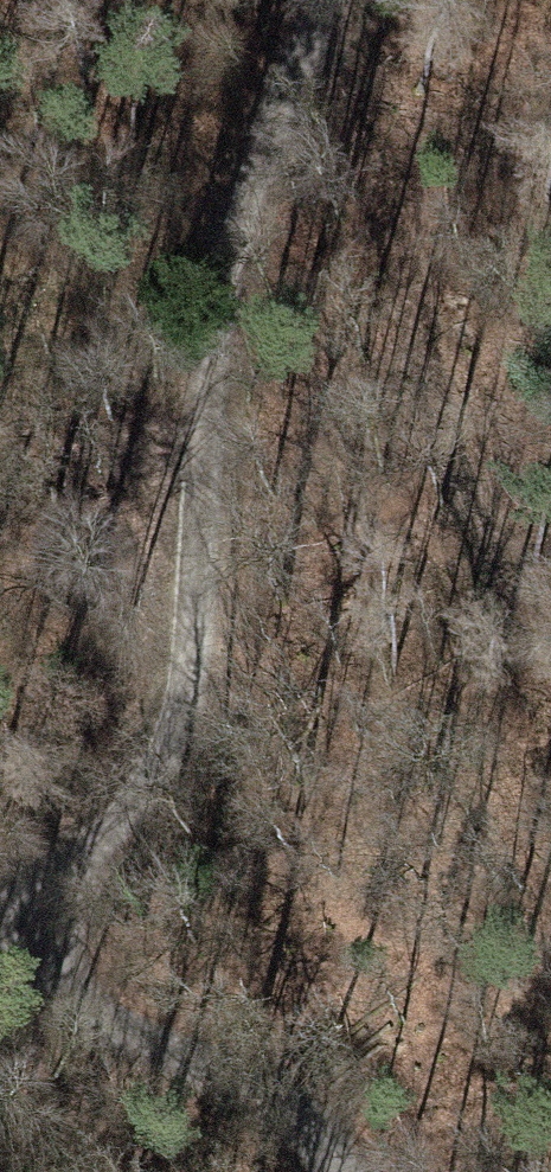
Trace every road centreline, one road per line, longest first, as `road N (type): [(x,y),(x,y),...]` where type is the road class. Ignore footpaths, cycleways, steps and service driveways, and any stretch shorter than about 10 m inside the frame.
road 1 (track): [(0,973),(144,793),(189,635),(229,247),(320,0)]
road 2 (track): [(550,704),(486,482),(299,52),(285,0)]
road 3 (track): [(0,974),(308,1116),(346,1171)]

